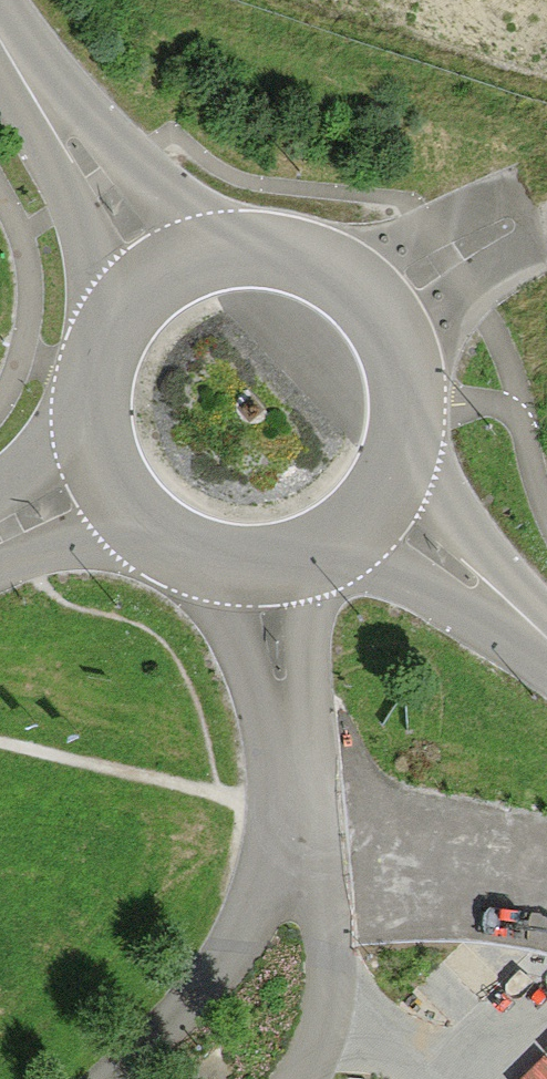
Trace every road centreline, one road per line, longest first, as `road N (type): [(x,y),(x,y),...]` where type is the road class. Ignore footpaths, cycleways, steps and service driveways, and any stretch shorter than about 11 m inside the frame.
road 1 (tertiary): [(373,513),(409,445),(414,406),(405,355),(380,310),(345,276),(300,255),(251,249),(203,258),(159,281)]
road 2 (residential): [(290,870),(270,565)]
road 3 (residential): [(159,281),(0,30)]
road 4 (tertiary): [(546,650),(373,513)]
road 5 (tertiary): [(159,281),(113,337),(100,372),(101,445),(114,479)]
road 6 (tertiary): [(114,479),(141,517),(179,546),(223,562),(270,565)]
road 7 (tertiary): [(114,479),(0,538)]

